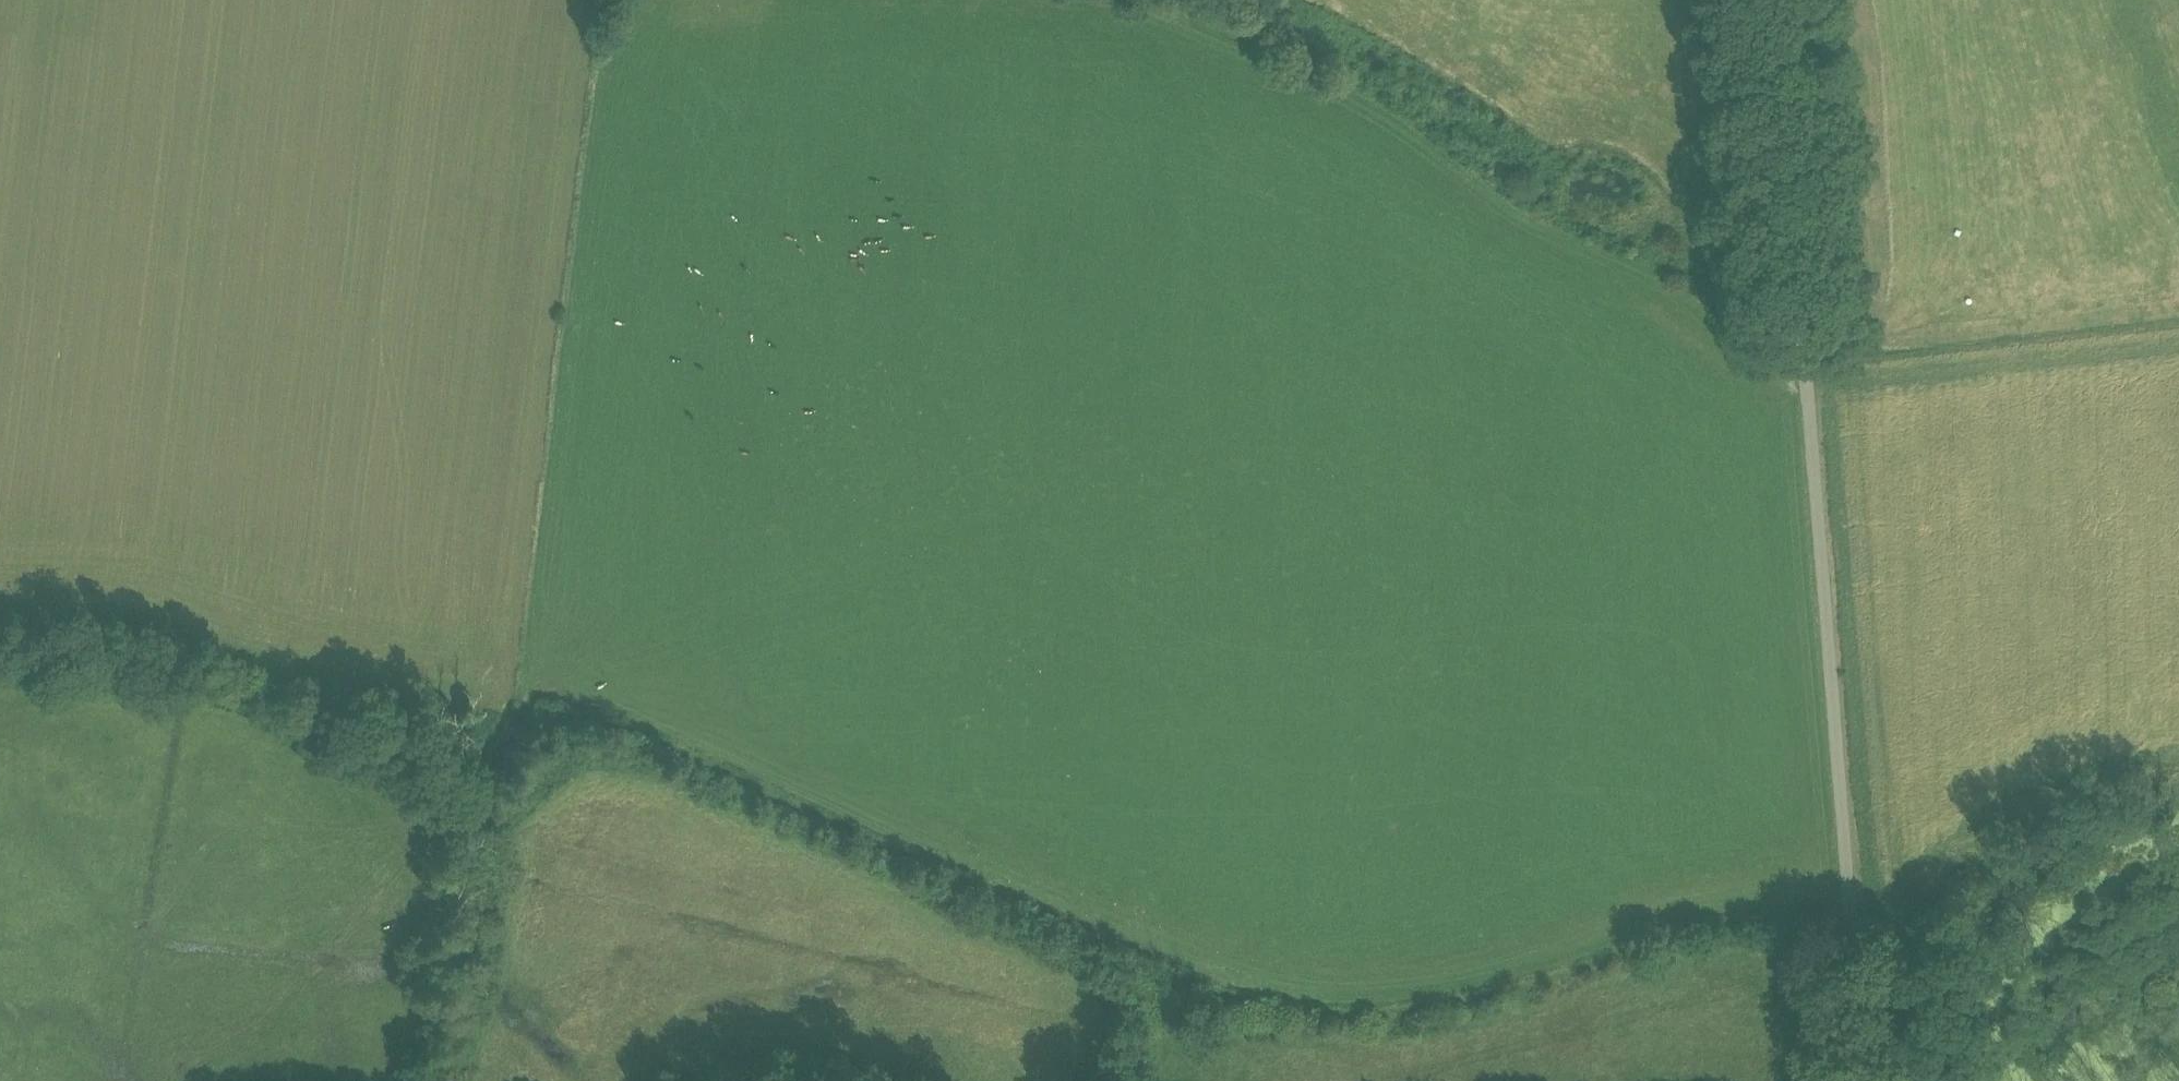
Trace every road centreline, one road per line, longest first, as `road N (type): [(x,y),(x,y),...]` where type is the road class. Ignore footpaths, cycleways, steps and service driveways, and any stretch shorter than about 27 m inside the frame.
road 1 (unclassified): [(1868,1080),(1772,0)]

